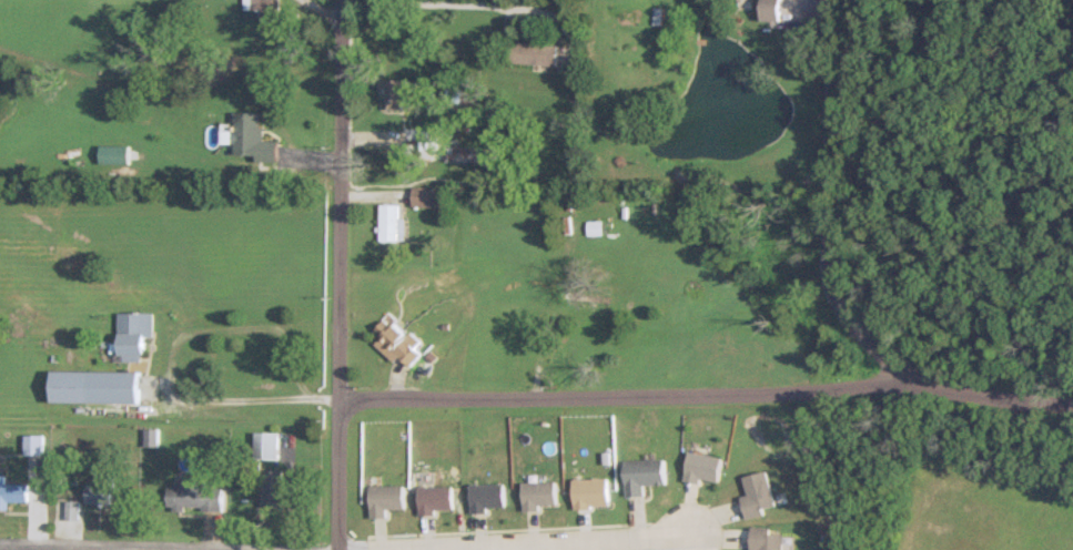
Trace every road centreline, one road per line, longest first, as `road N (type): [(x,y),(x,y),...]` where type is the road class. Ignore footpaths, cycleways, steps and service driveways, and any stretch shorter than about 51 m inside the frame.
road 1 (residential): [(1072,405),(921,384),(340,403)]
road 2 (residential): [(336,549),(341,0)]
road 3 (residential): [(921,384),(832,299),(830,0)]
road 4 (residential): [(377,549),(686,533)]
road 5 (residential): [(243,549),(0,544)]

